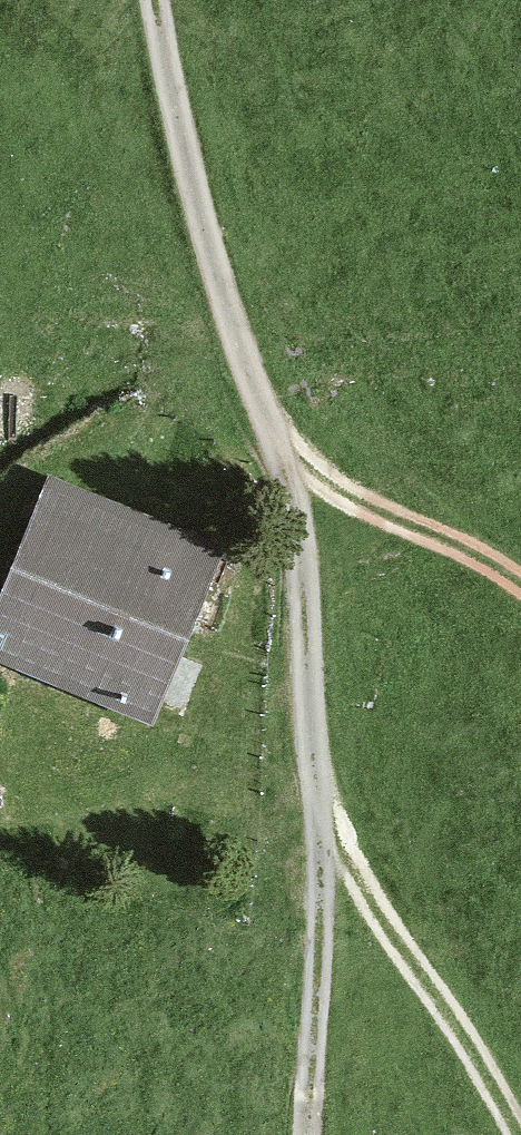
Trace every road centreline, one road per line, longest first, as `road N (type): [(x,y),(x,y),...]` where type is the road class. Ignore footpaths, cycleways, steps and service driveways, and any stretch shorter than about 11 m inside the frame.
road 1 (track): [(305,1134),(312,910),(305,652),(289,507),(231,323),(155,0)]
road 2 (track): [(513,1134),(424,977),(309,806)]
road 3 (track): [(520,572),(470,538),(274,462)]

